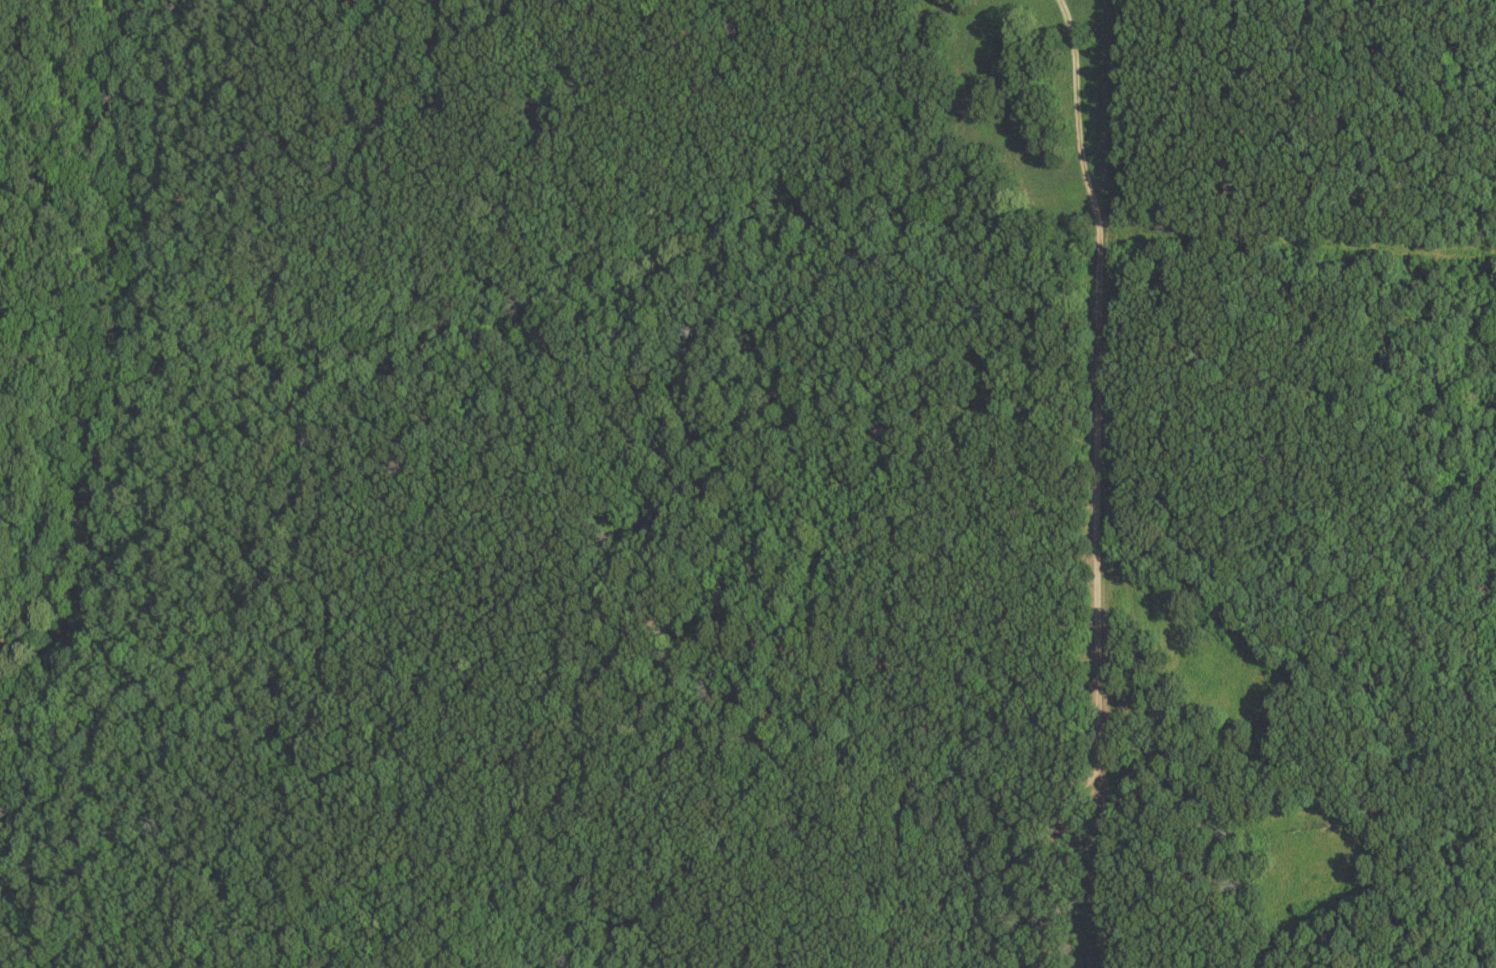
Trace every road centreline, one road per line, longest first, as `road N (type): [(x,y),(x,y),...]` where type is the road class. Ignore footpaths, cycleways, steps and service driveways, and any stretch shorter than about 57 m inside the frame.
road 1 (residential): [(1495,255),(1120,238),(1109,198),(1106,99),(1097,64),(1061,0)]

